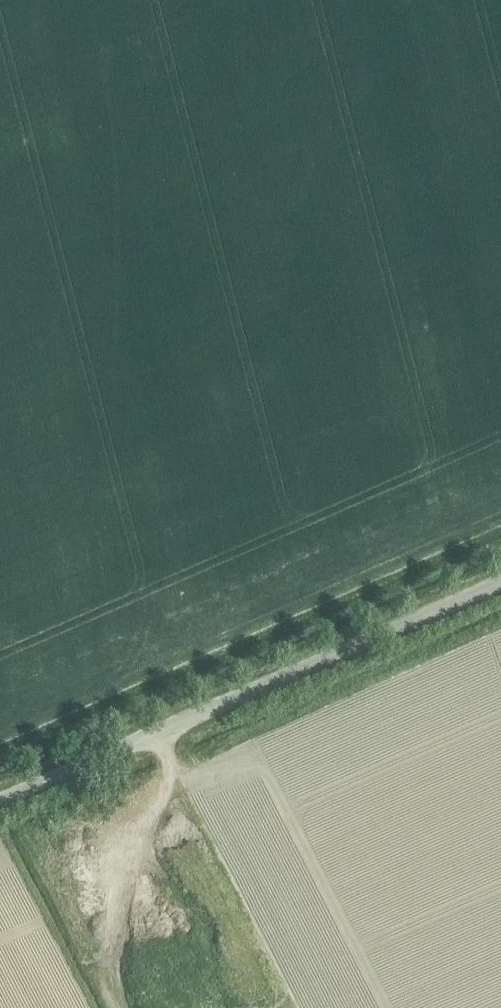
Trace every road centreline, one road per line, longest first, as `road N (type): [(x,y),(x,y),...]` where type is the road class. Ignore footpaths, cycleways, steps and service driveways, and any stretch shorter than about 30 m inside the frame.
road 1 (unclassified): [(0,799),(500,582)]

